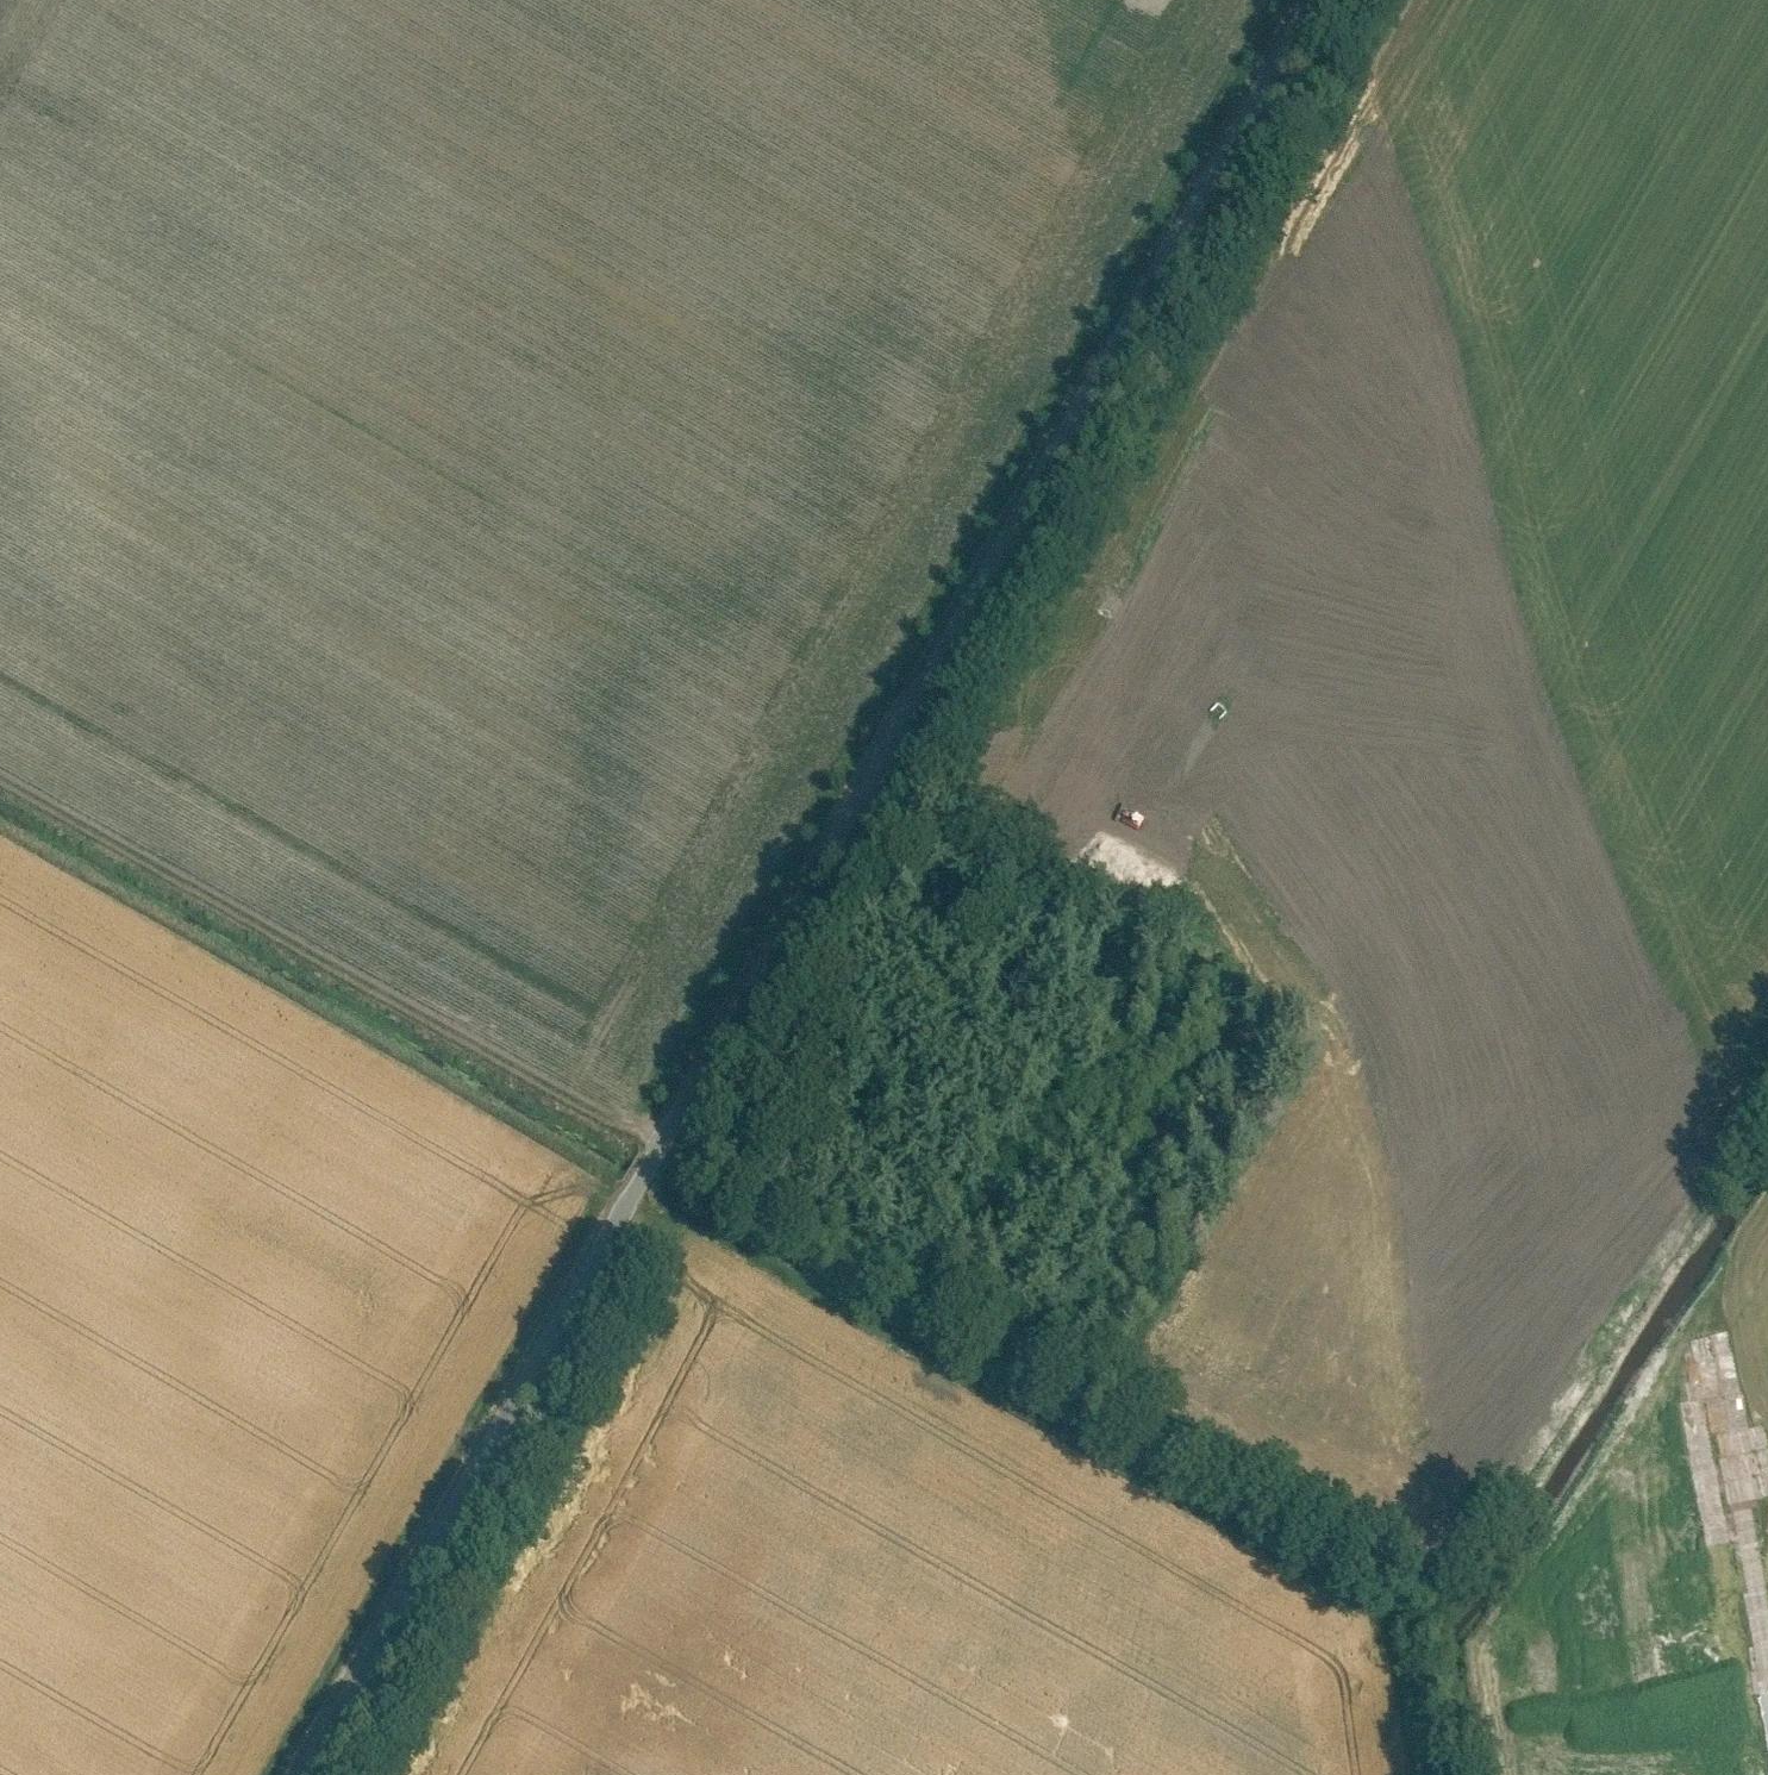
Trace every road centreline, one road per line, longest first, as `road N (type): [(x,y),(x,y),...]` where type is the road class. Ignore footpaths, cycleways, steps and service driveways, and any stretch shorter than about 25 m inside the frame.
road 1 (residential): [(304,1774),(1314,0)]
road 2 (track): [(0,788),(652,1162)]

